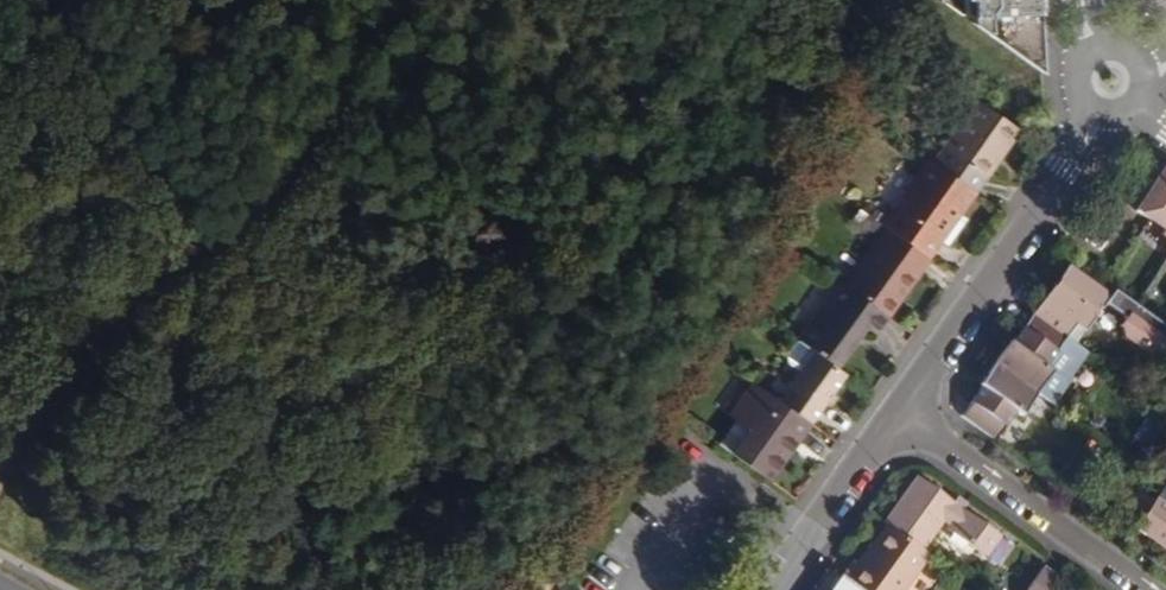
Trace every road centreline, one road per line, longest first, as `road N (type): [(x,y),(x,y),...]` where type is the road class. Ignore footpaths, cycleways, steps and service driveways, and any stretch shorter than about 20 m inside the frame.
road 1 (residential): [(900,415),(1106,116)]
road 2 (residential): [(900,415),(1136,589)]
road 3 (residential): [(776,589),(900,415)]

